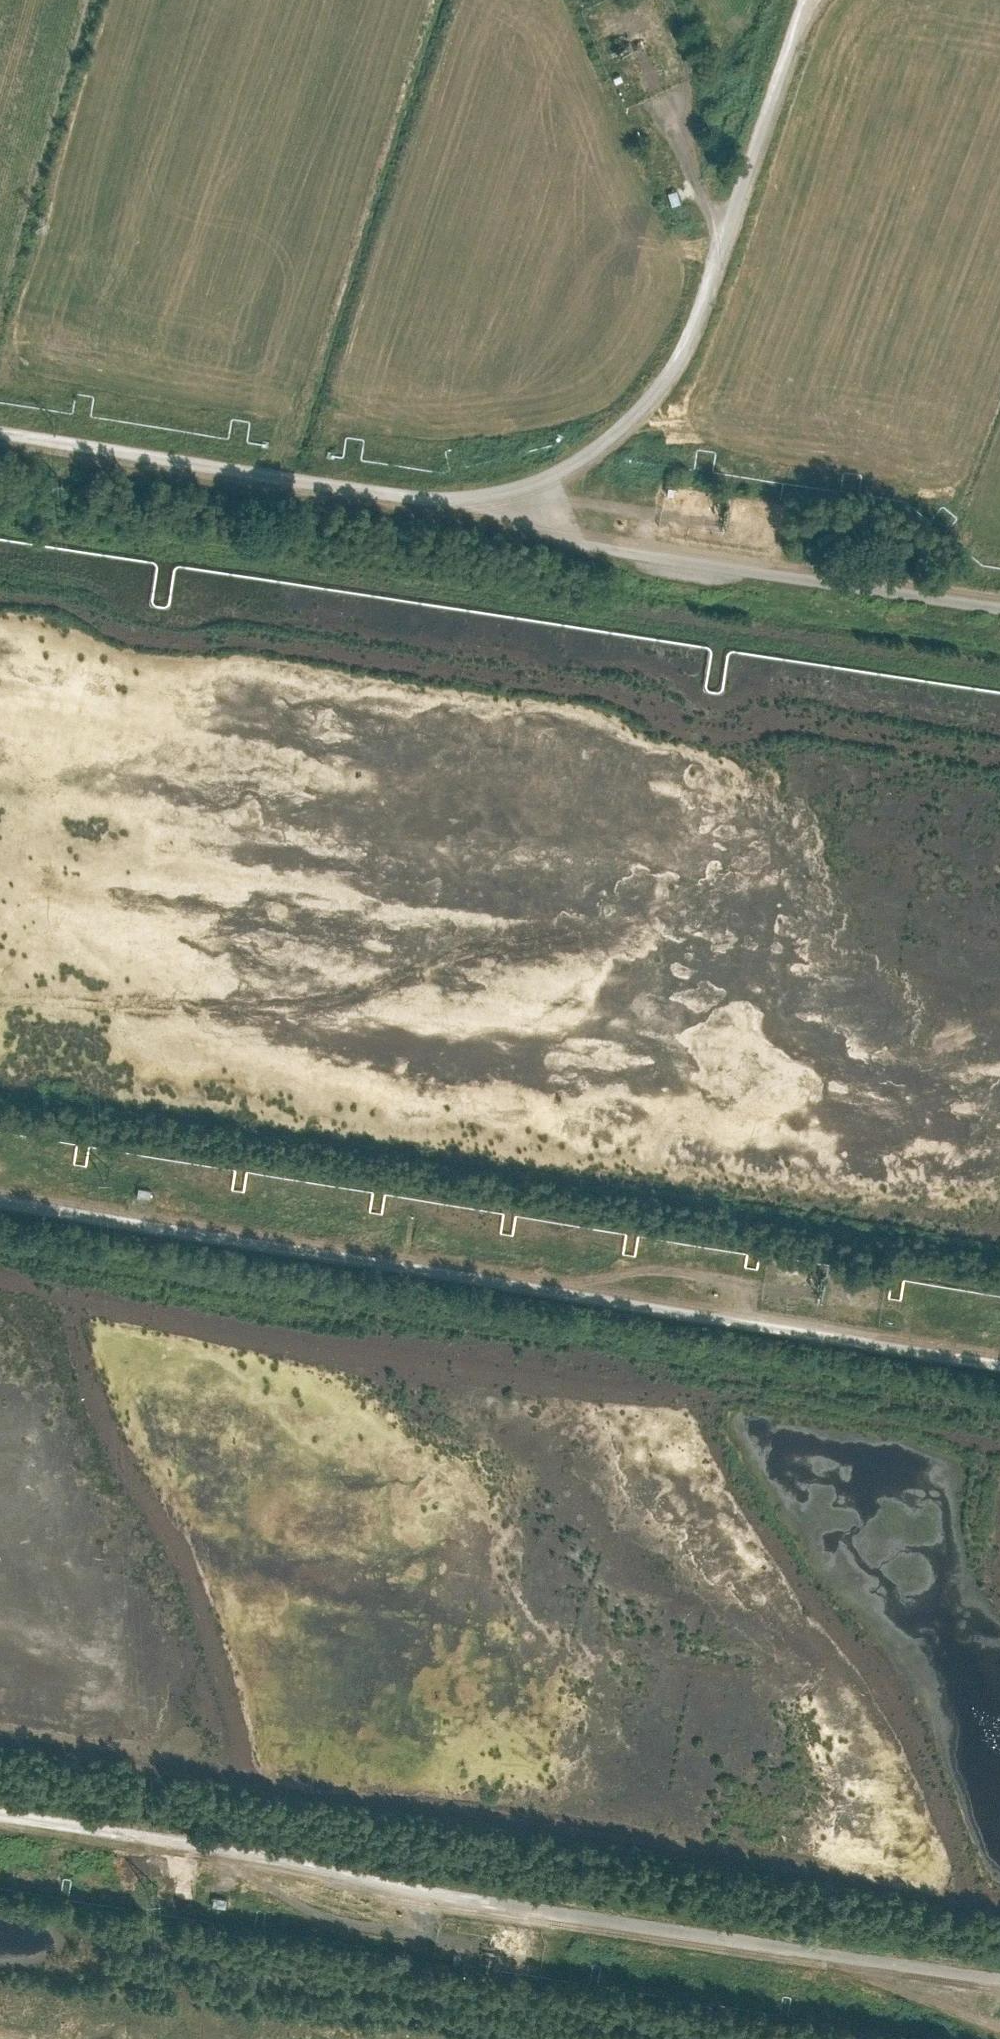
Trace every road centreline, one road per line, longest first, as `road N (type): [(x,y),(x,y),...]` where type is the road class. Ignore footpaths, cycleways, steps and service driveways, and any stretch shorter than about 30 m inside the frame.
road 1 (track): [(999,1978),(0,1809)]
road 2 (track): [(0,1190),(999,1353)]
road 3 (track): [(440,488),(507,482),(563,464),(658,387),(723,252),(808,0)]
road 4 (track): [(440,488),(640,541),(999,600)]
road 5 (track): [(0,426),(440,488)]
road 6 (track): [(723,252),(663,93)]

